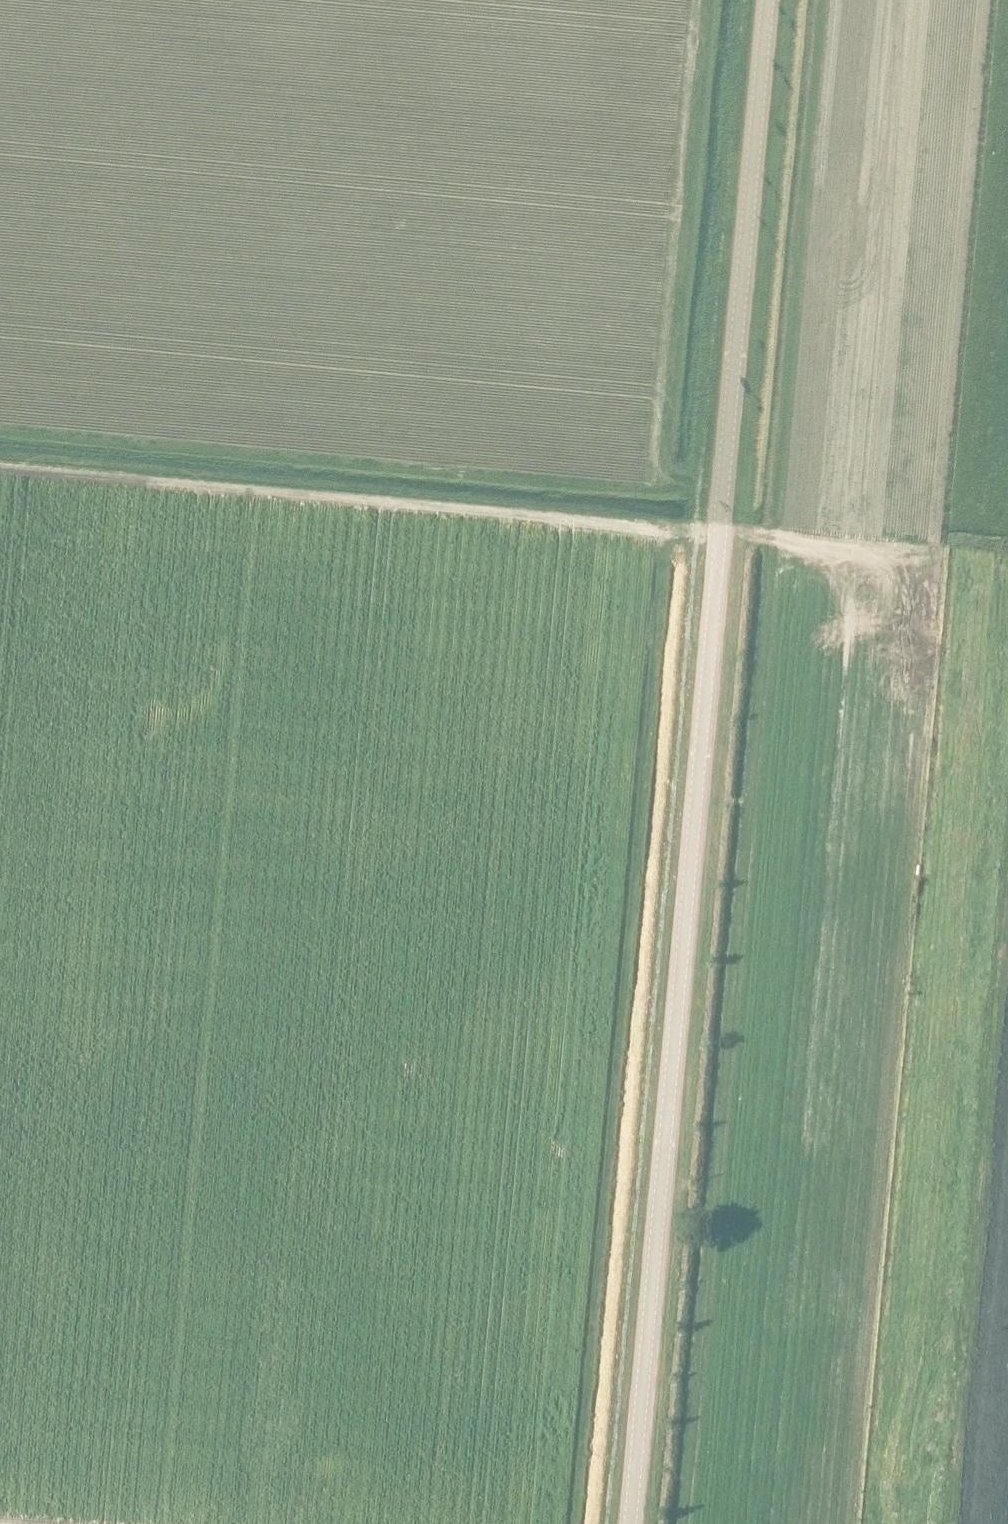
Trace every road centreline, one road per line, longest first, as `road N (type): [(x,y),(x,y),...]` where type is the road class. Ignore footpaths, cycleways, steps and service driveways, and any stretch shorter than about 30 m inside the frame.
road 1 (tertiary): [(629,1523),(766,0)]
road 2 (track): [(953,1405),(914,1523)]

